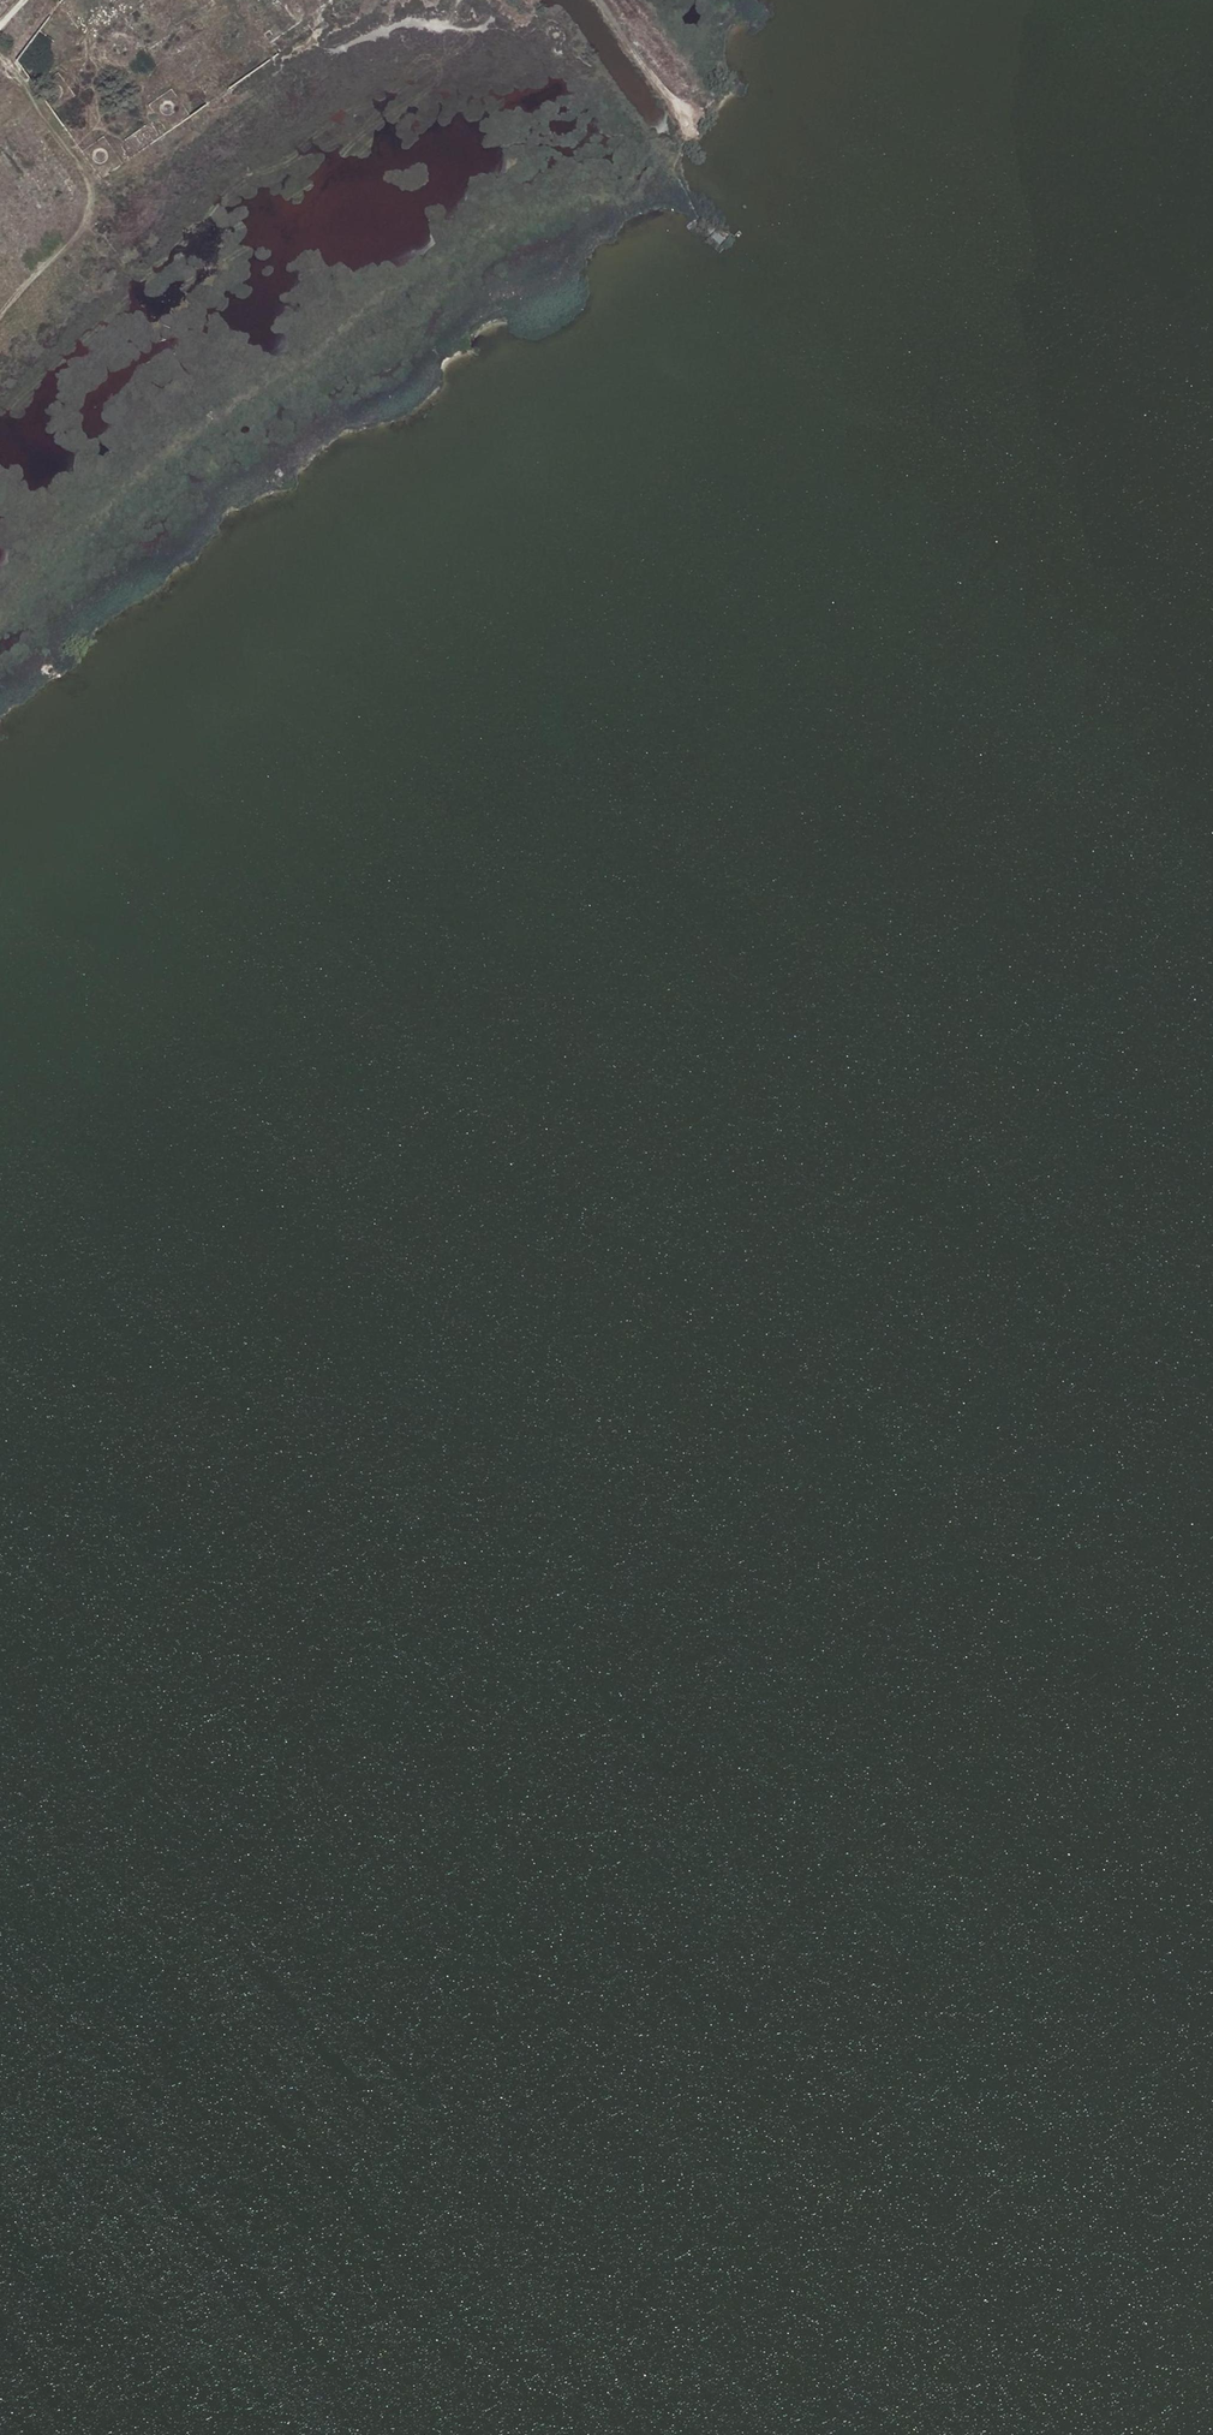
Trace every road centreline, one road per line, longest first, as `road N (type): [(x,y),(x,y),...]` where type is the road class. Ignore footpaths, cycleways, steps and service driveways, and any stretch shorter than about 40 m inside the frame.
road 1 (track): [(600,0),(689,128)]

